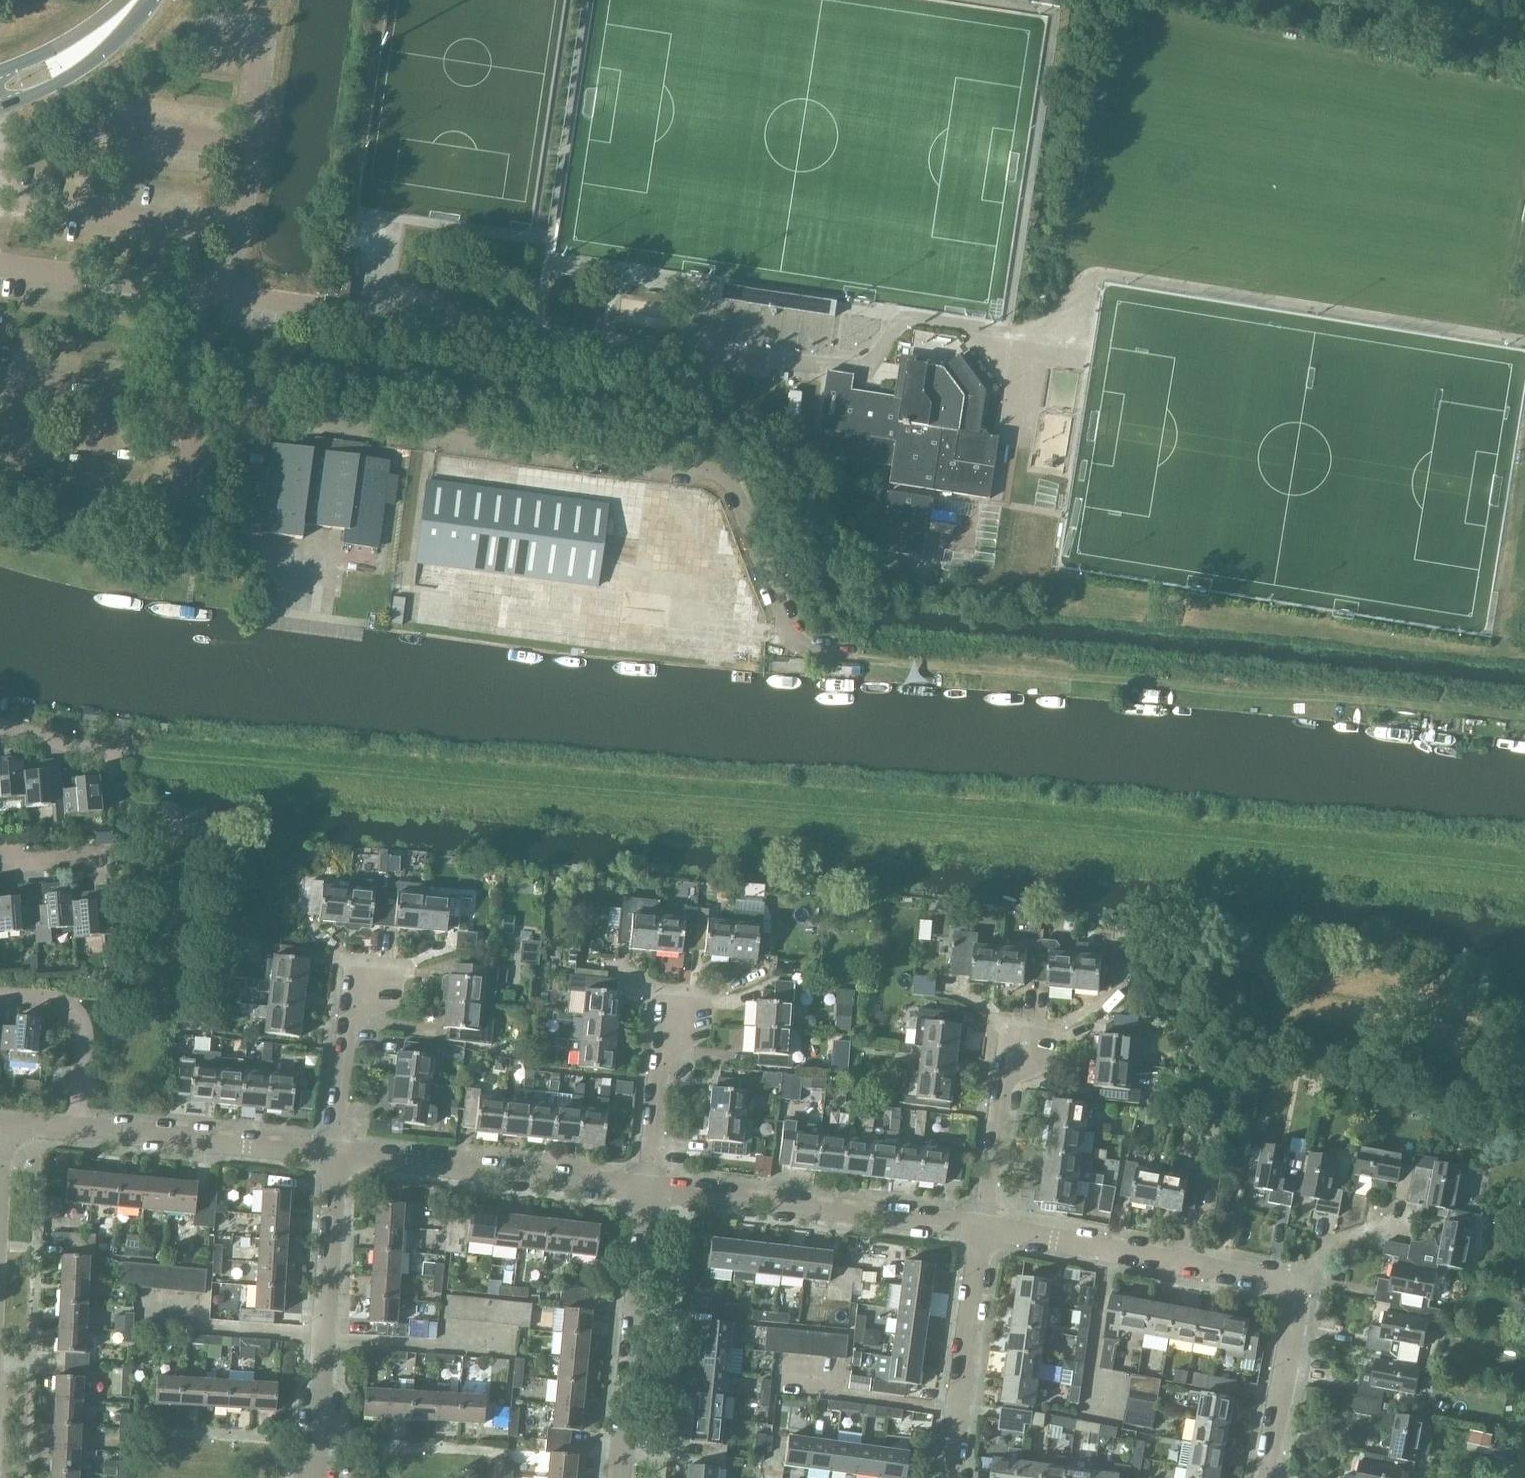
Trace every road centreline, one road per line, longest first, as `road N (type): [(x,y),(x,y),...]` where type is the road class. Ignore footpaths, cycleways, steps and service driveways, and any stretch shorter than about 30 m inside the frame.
road 1 (unclassified): [(794,648),(717,474),(0,376)]
road 2 (track): [(794,648),(1524,711)]
road 3 (residential): [(1263,1477),(1295,1302),(1290,1289),(1274,1278),(980,1228)]
road 4 (residential): [(980,1228),(648,1188)]
road 5 (residential): [(316,1477),(334,1150)]
road 6 (residential): [(648,1188),(334,1150)]
road 7 (residential): [(619,1477),(648,1188)]
road 8 (residential): [(72,1128),(334,1150)]
road 9 (unclassified): [(949,1477),(980,1228)]
road 10 (residential): [(980,1228),(1005,1071),(1053,1036)]
road 11 (residential): [(72,1128),(81,1027),(74,1010),(0,997)]
road 12 (residential): [(648,1188),(663,1048),(670,1034),(702,1017)]
road 13 (residential): [(334,1150),(350,1011),(390,985)]
road 14 (tertiary): [(0,88),(75,52),(135,0)]
road 15 (residential): [(0,726),(133,754)]

